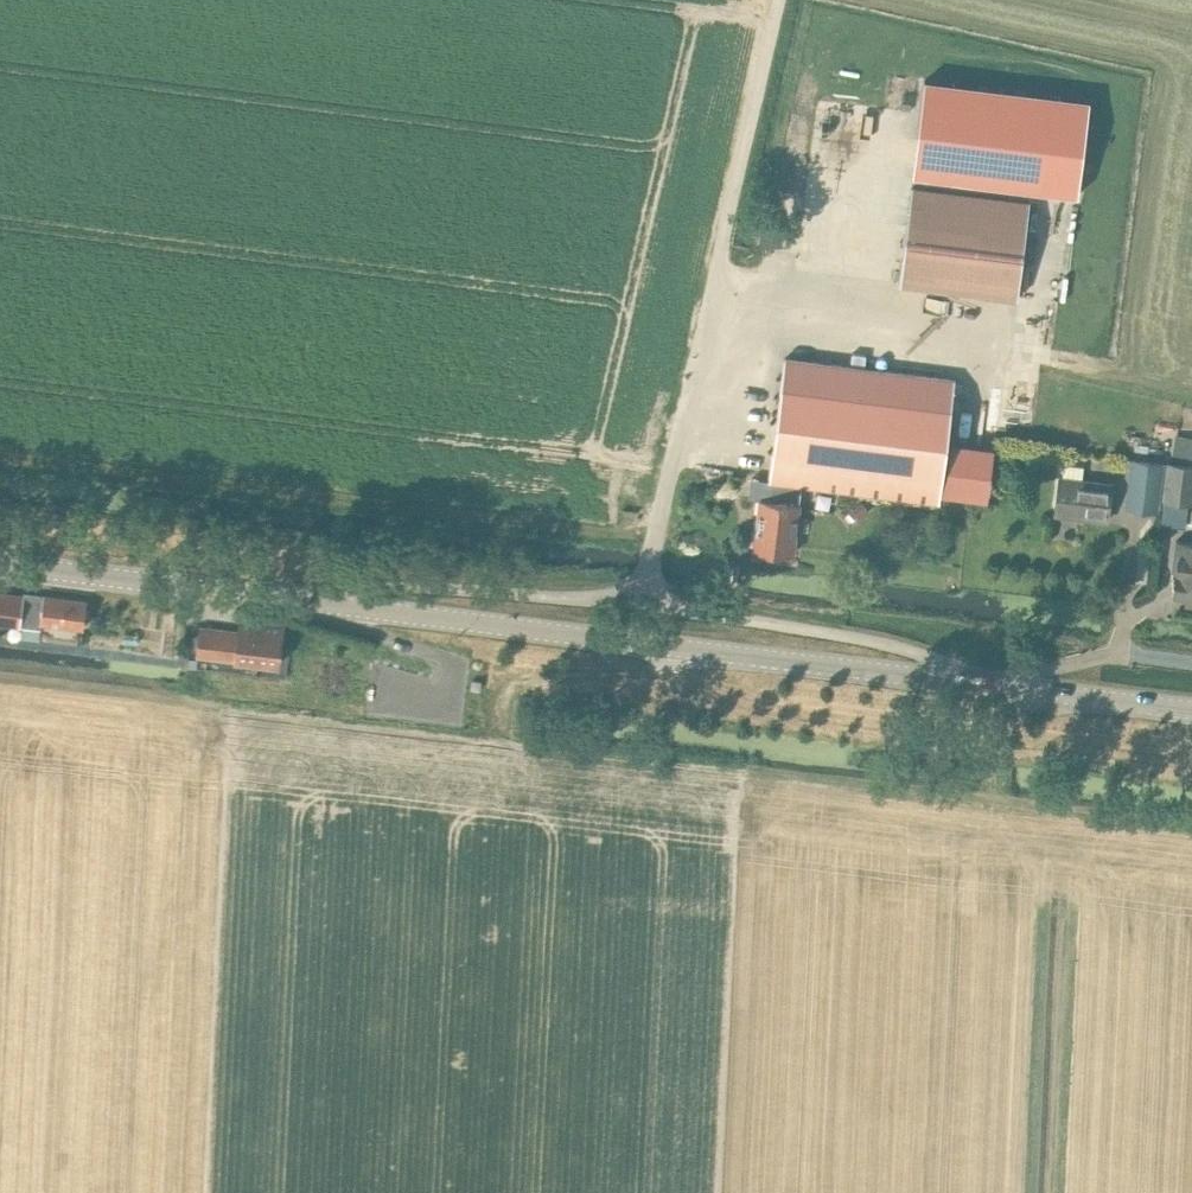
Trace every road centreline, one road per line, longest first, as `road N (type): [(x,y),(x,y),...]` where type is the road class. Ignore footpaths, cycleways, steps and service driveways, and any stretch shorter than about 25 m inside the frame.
road 1 (secondary): [(1191,710),(0,564)]
road 2 (track): [(1191,763),(752,710),(690,678),(667,645),(641,670),(510,683),(498,703),(492,756)]
road 3 (track): [(637,604),(777,0)]

